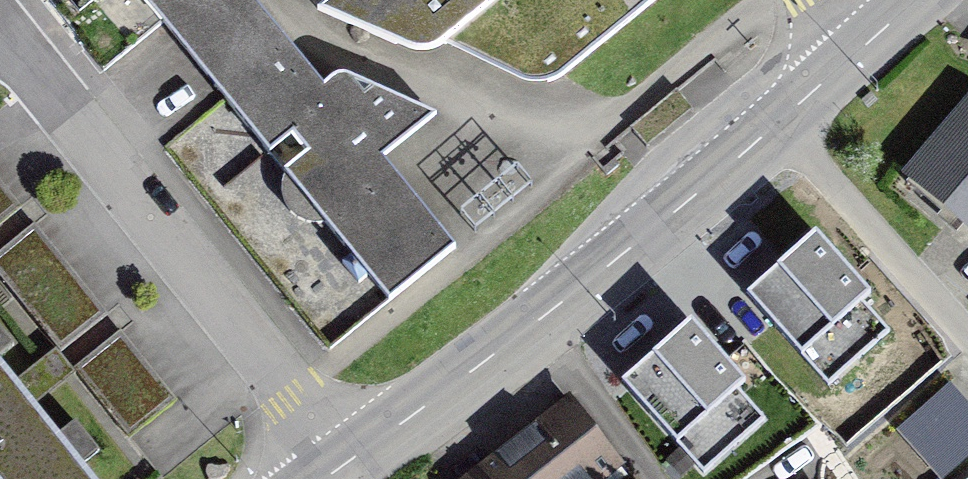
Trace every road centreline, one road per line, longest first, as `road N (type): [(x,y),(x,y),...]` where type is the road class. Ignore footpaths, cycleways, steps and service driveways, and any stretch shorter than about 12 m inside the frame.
road 1 (tertiary): [(356,457),(665,220),(916,0)]
road 2 (residential): [(0,62),(356,457)]

